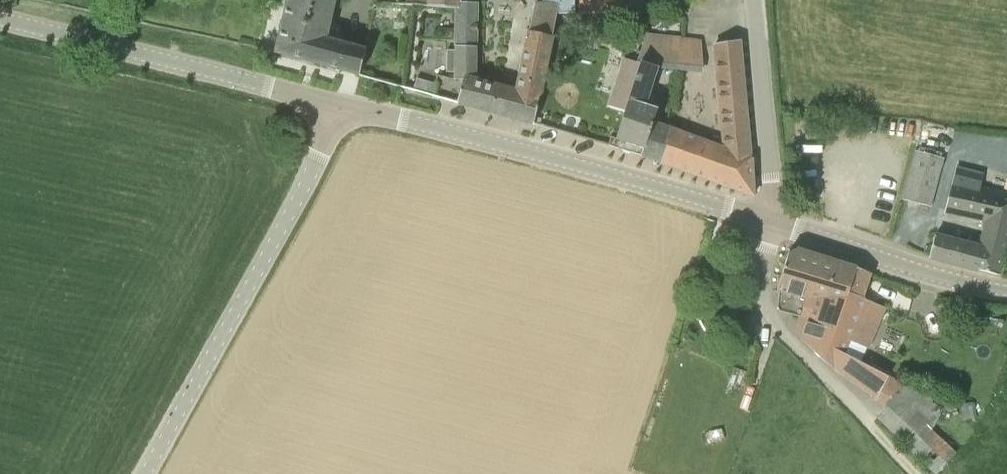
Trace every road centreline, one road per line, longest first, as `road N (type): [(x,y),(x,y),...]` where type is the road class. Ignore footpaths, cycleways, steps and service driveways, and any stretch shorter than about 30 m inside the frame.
road 1 (tertiary): [(772,221),(342,104)]
road 2 (tertiary): [(145,473),(342,104)]
road 3 (tertiary): [(342,104),(0,17)]
road 4 (tertiary): [(1006,288),(772,221)]
road 5 (unclassified): [(772,221),(755,0)]

